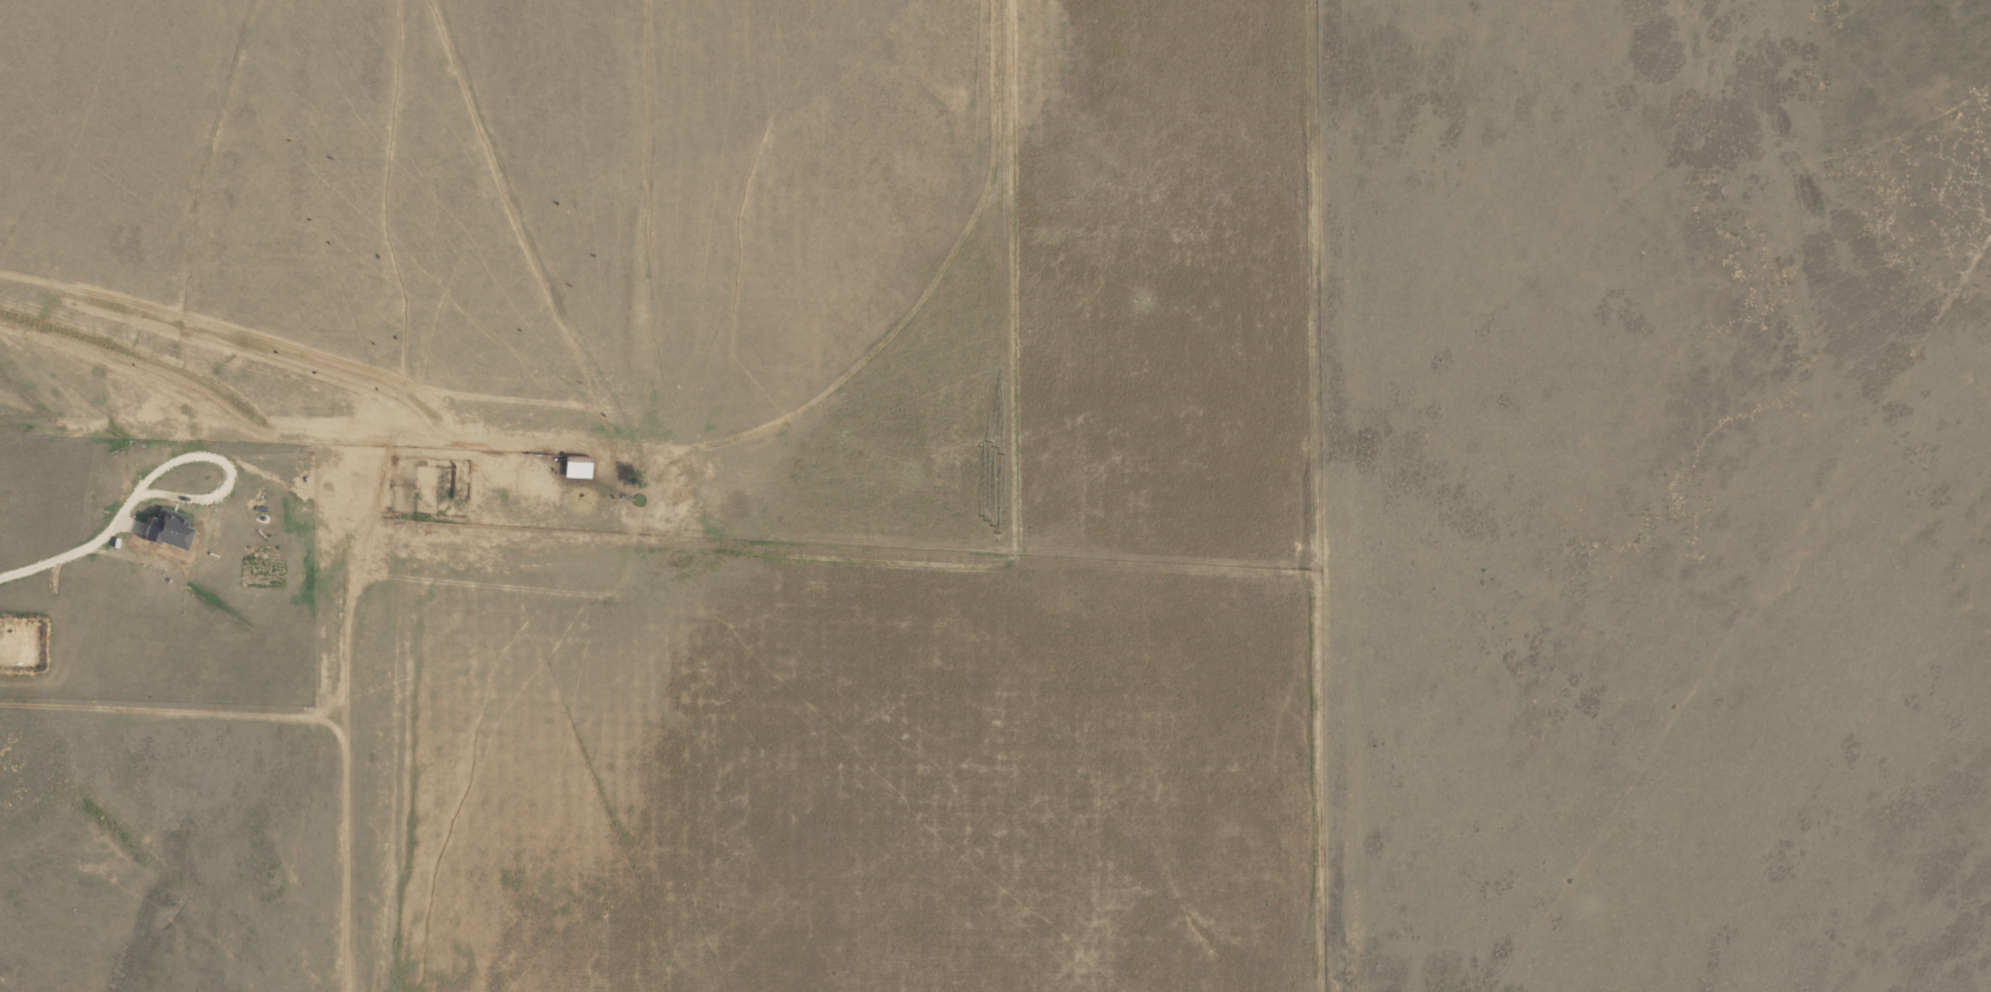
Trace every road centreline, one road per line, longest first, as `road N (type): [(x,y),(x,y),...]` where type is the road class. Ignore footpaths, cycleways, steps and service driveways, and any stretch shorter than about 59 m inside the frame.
road 1 (residential): [(0,200),(359,389),(456,418),(620,432)]

